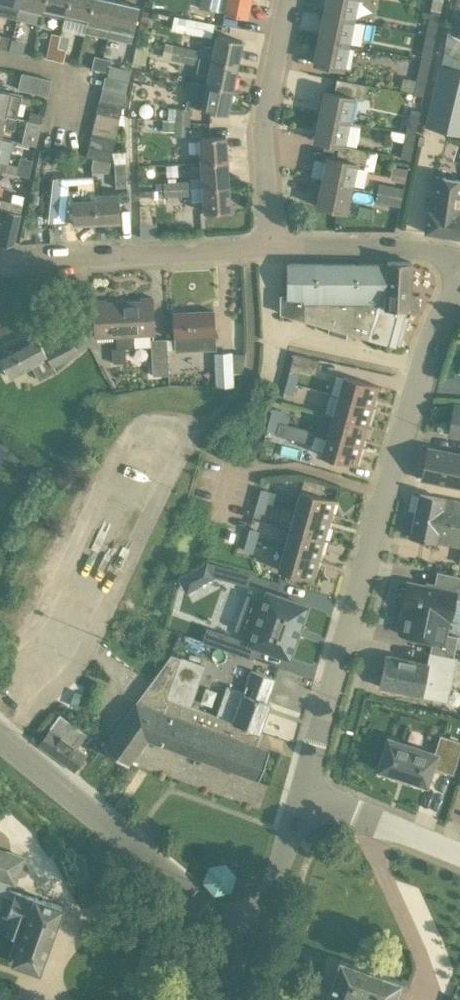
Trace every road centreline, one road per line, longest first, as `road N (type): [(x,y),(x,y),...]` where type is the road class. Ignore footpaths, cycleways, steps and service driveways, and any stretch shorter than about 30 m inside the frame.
road 1 (residential): [(301,797),(428,347),(459,289)]
road 2 (residential): [(253,944),(0,736)]
road 3 (residential): [(271,247),(0,261)]
road 4 (residential): [(271,247),(261,130),(287,0)]
road 5 (residential): [(459,271),(400,247),(271,247)]
road 6 (residential): [(459,855),(301,797)]
road 7 (residential): [(253,944),(301,797)]

